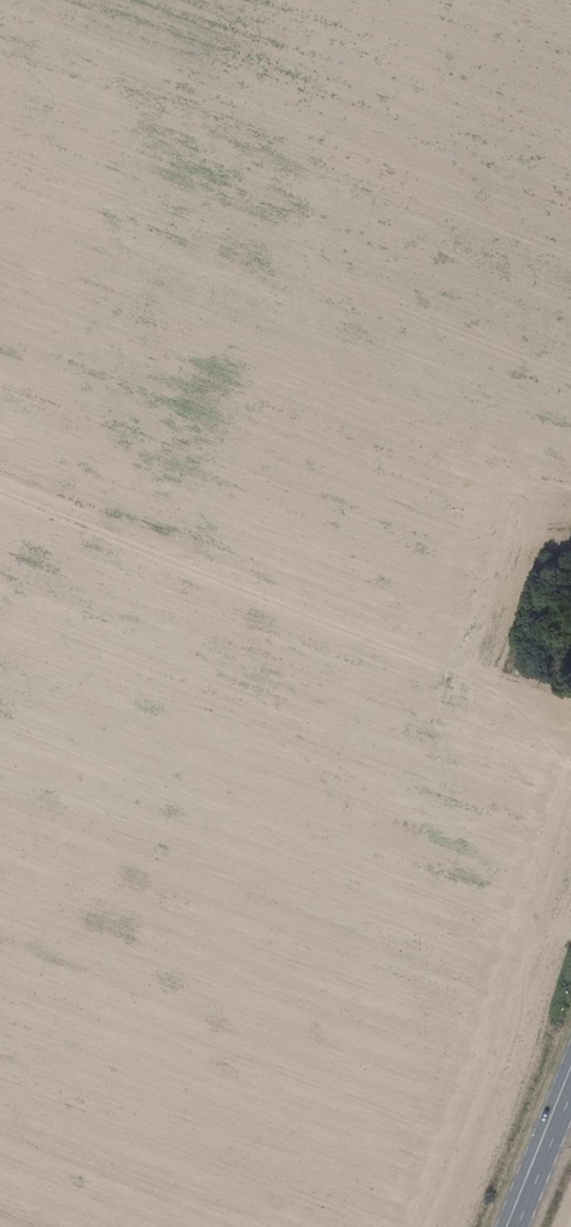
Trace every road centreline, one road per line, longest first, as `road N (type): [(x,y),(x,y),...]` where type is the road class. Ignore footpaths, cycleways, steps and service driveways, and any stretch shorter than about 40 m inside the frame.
road 1 (primary): [(513,1226),(570,1082)]

